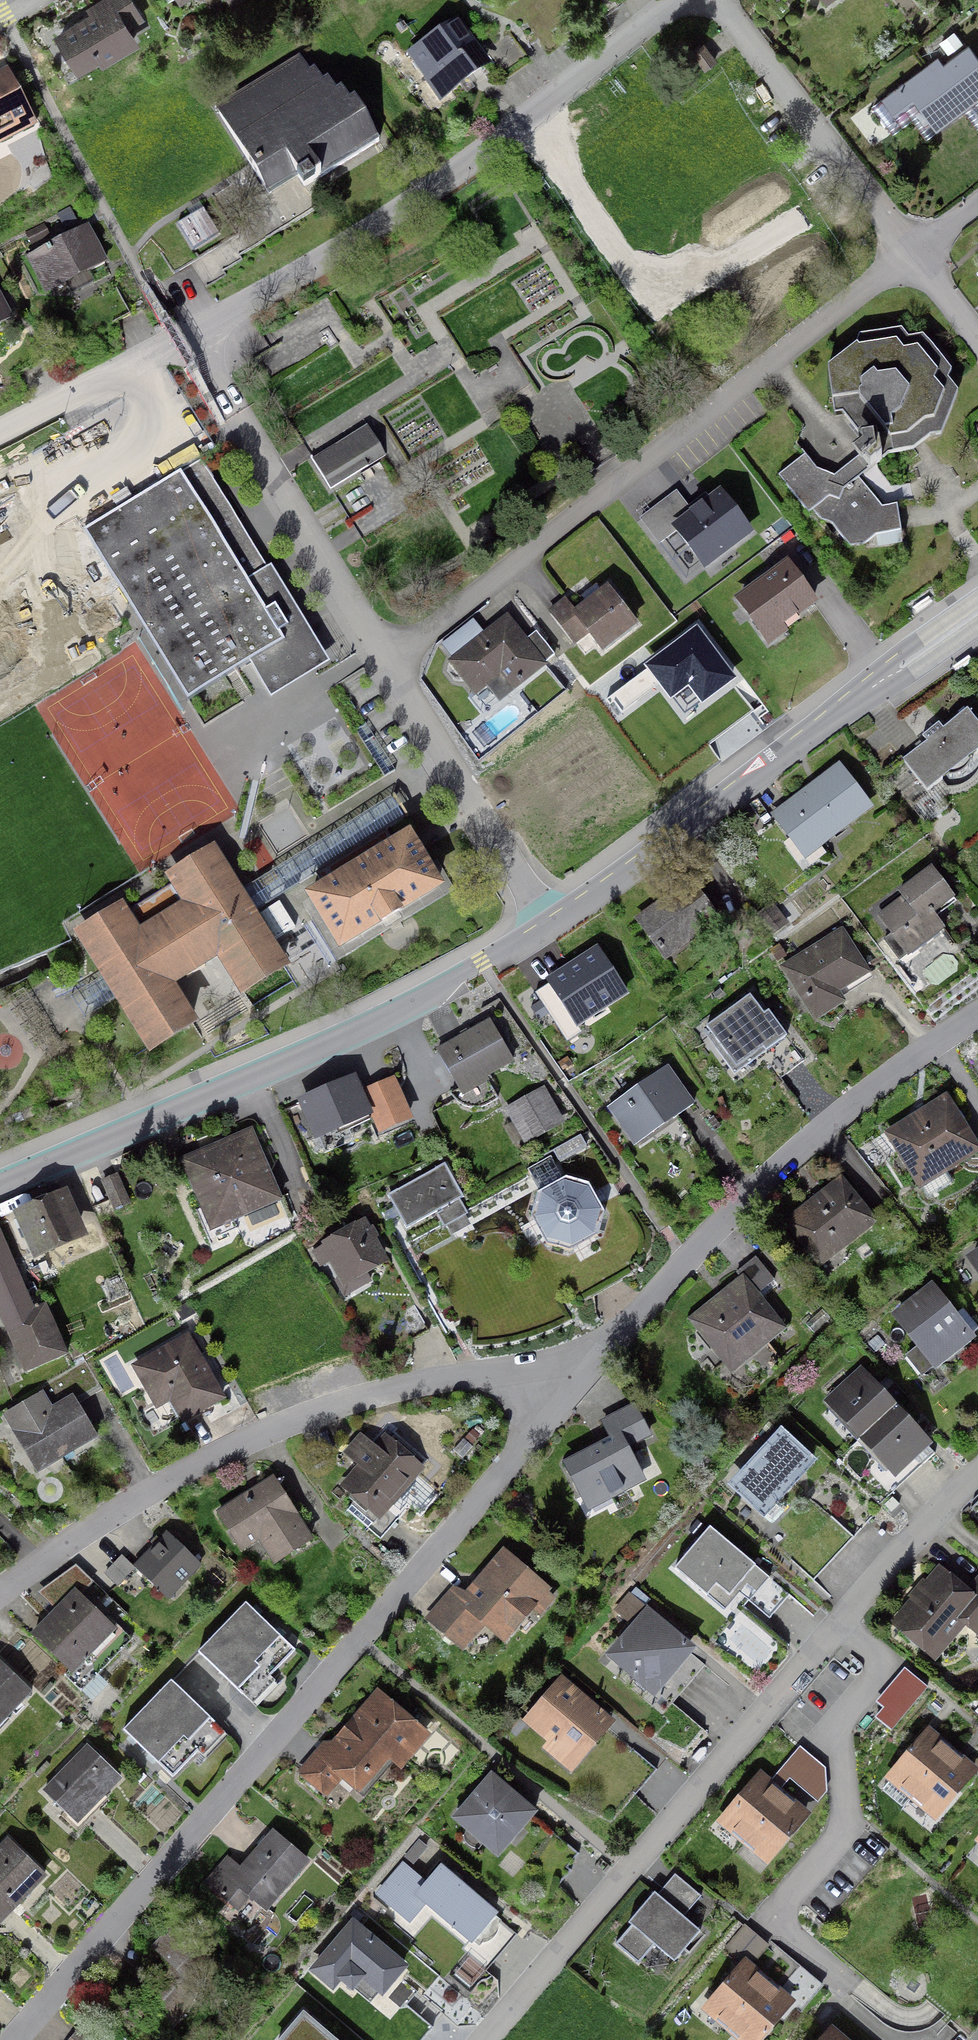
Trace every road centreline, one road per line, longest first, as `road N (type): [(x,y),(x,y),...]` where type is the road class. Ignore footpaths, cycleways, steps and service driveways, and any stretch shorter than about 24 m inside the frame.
road 1 (residential): [(14,2039),(564,1405)]
road 2 (residential): [(485,2039),(905,1547),(977,1474)]
road 3 (residential): [(383,660),(914,253)]
road 4 (residential): [(0,1593),(167,1484),(325,1410),(483,1376),(515,1379),(564,1405)]
road 5 (tertiary): [(550,927),(340,1039),(0,1183)]
road 6 (residential): [(679,0),(360,240),(184,337)]
road 7 (residential): [(564,1405),(762,1185),(864,1096),(977,1015)]
road 8 (tertiary): [(977,609),(550,927)]
road 9 (residential): [(184,337),(383,660)]
road 10 (residential): [(717,0),(914,253)]
road 11 (residential): [(383,660),(550,927)]
road 12 (residential): [(184,337),(0,432)]

